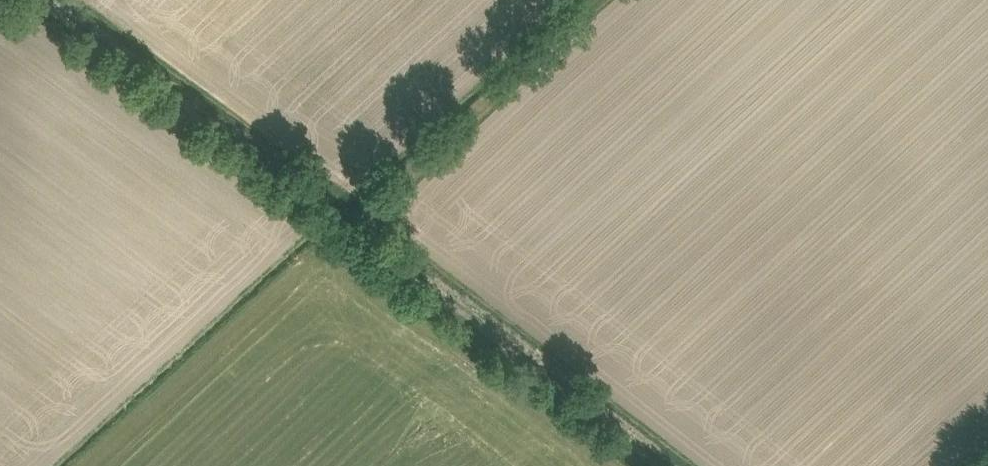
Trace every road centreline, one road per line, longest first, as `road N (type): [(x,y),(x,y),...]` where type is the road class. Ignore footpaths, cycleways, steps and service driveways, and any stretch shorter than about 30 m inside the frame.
road 1 (track): [(672,465),(59,0)]
road 2 (track): [(599,0),(341,214)]

